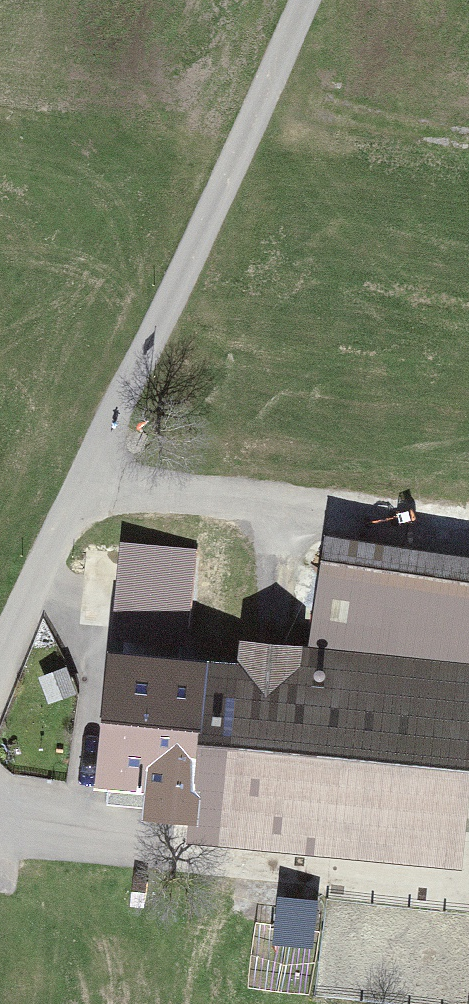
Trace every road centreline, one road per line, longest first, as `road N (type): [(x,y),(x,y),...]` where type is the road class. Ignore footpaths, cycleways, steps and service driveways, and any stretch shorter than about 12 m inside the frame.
road 1 (track): [(0,678),(301,0)]
road 2 (track): [(85,474),(468,528)]

